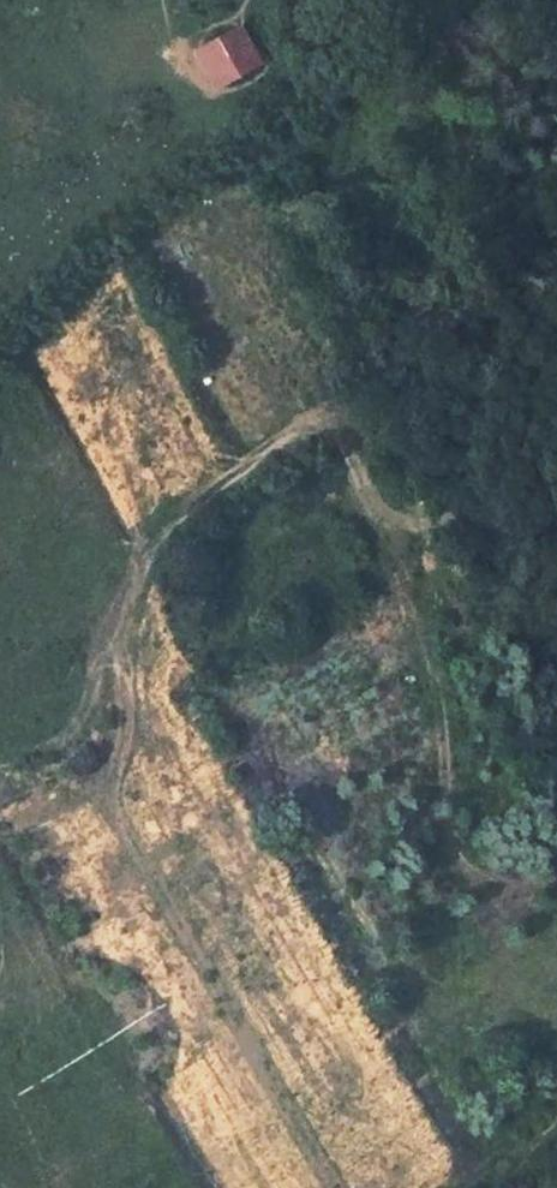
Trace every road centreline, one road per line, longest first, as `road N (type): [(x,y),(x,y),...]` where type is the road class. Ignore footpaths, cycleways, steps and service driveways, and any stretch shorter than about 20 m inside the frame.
road 1 (track): [(0,756),(54,750),(78,725),(165,521),(302,425),(322,420),(354,456),(373,531),(460,529)]
road 2 (track): [(109,645),(125,672),(113,803),(336,1187)]
road 3 (track): [(373,531),(437,696),(445,828),(462,869),(497,891),(556,880)]
road 4 (track): [(556,620),(528,602),(460,529),(329,279)]

